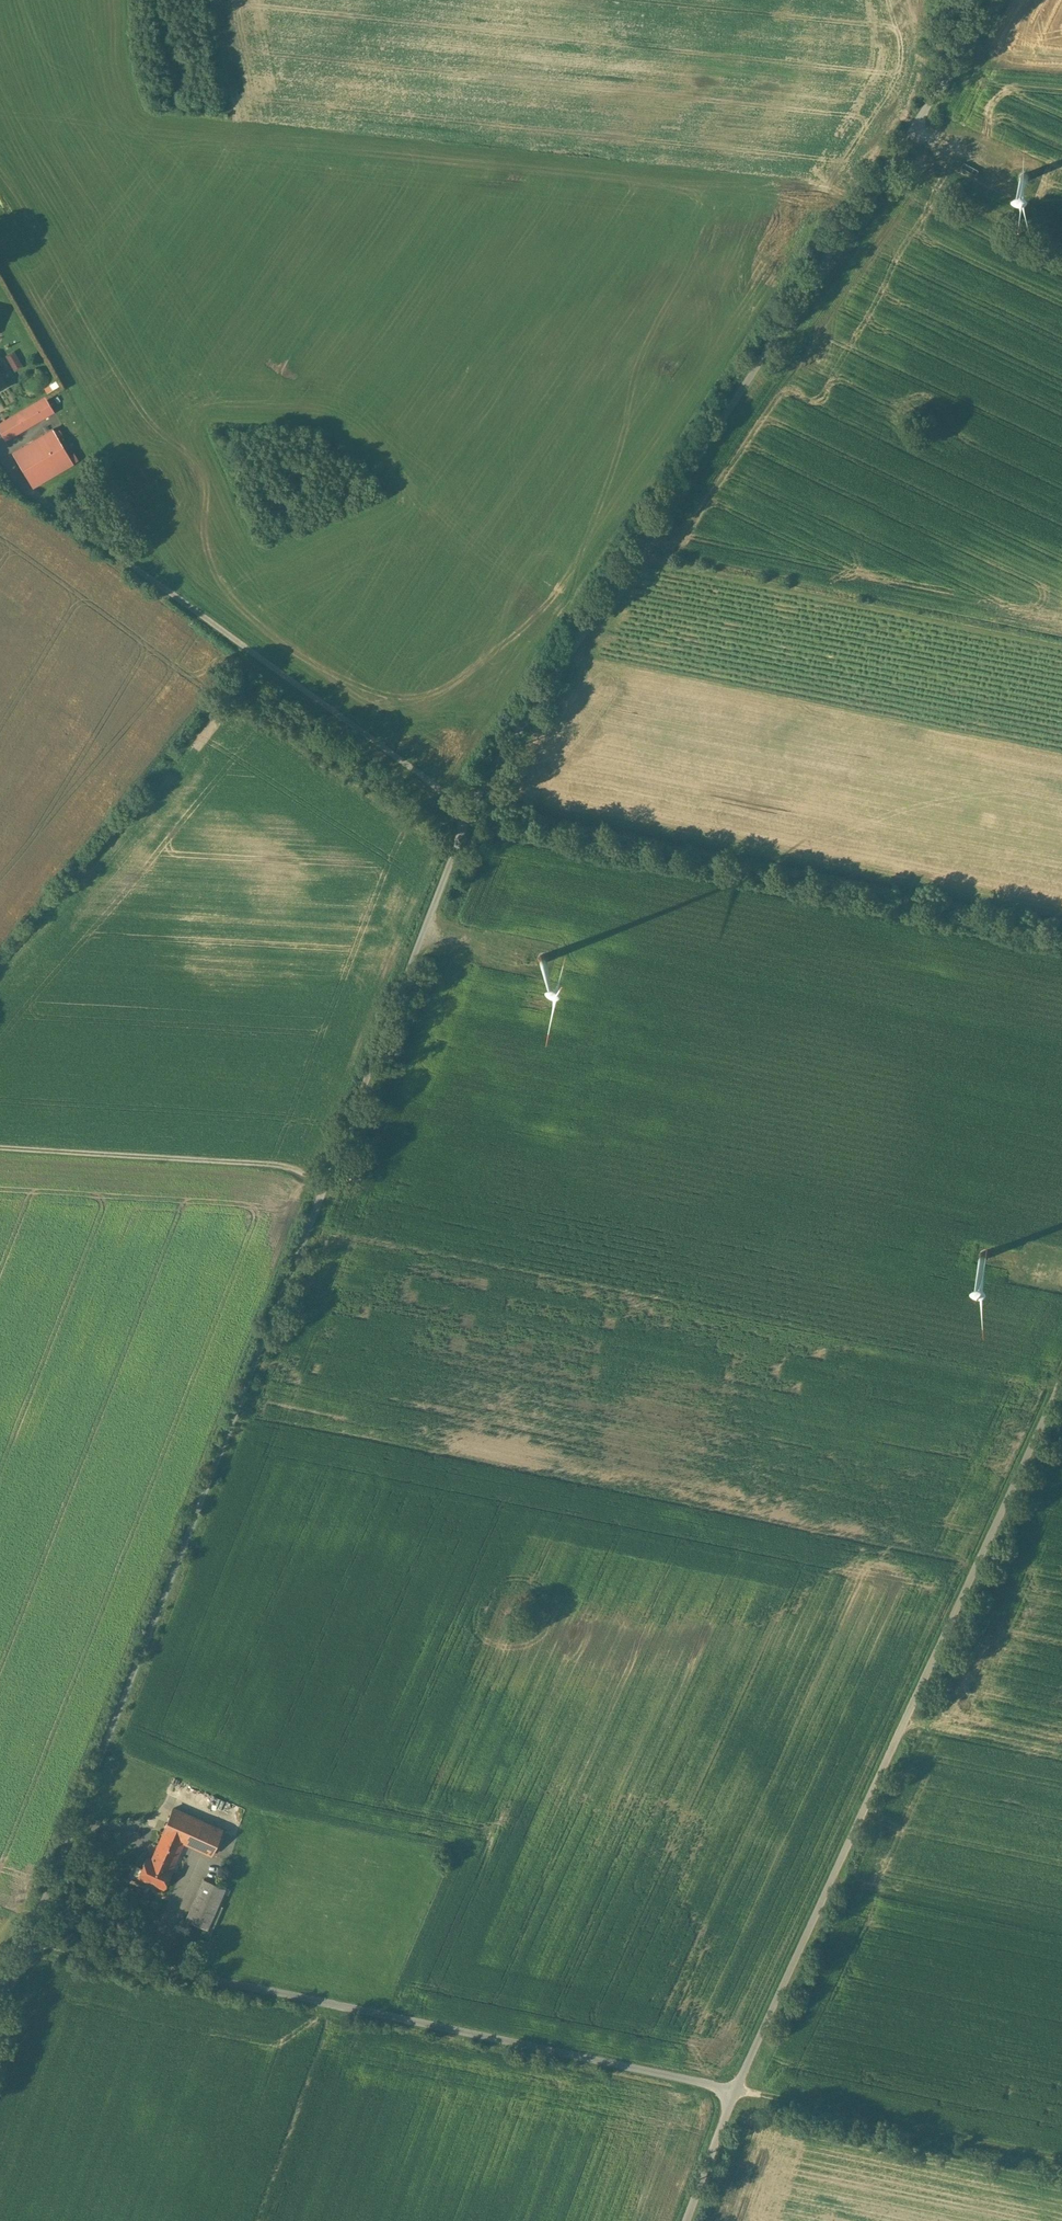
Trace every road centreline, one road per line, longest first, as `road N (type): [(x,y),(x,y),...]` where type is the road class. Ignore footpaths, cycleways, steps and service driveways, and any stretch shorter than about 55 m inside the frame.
road 1 (unclassified): [(997,0),(470,809),(0,2011)]
road 2 (track): [(28,1938),(1061,2158)]
road 3 (unclassified): [(684,2220),(732,2091),(1061,1381)]
road 4 (track): [(326,1177),(295,1166),(0,1149)]

